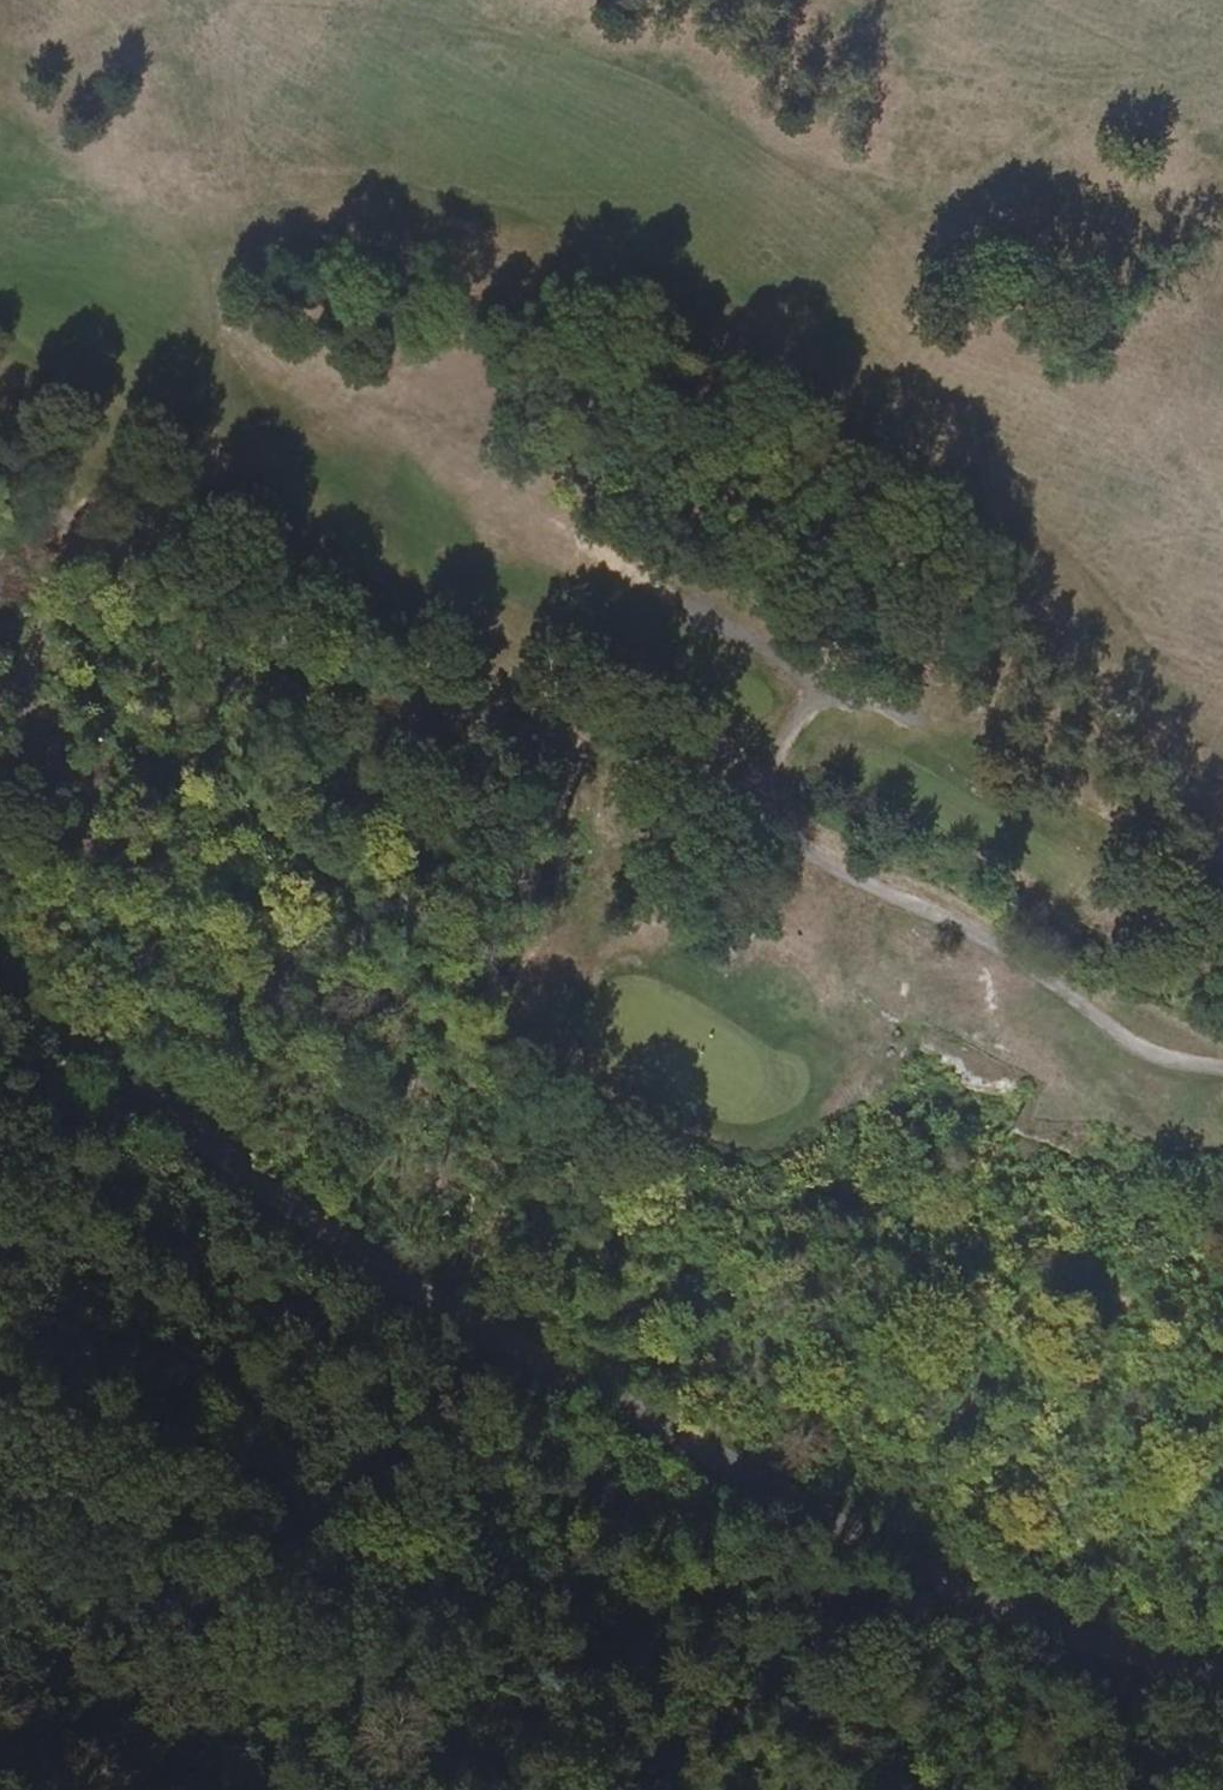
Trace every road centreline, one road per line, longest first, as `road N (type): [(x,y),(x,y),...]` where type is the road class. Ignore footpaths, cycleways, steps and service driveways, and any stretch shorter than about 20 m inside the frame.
road 1 (unclassified): [(1222,1670),(984,1599),(402,1299),(114,1072),(0,965)]
road 2 (track): [(0,536),(838,864),(1078,1002),(1148,1056),(1222,1073)]

